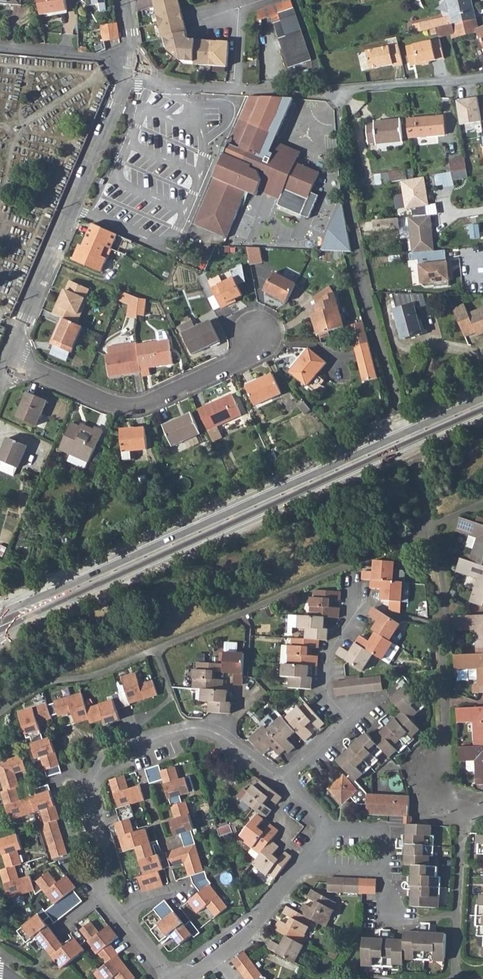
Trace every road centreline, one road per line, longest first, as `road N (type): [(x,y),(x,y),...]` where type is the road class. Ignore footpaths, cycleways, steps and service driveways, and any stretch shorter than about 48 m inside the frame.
road 1 (tertiary): [(0,620),(482,400)]
road 2 (residential): [(11,362),(127,78)]
road 3 (residential): [(121,915),(100,883),(105,855),(93,806),(98,772),(187,734),(222,741)]
road 4 (residential): [(11,362),(115,406),(148,404),(242,362),(253,337)]
road 5 (residential): [(353,579),(349,621),(323,666),(326,694),(350,722),(278,782)]
road 6 (residential): [(482,78),(339,91)]
road 7 (residential): [(215,958),(304,860)]

